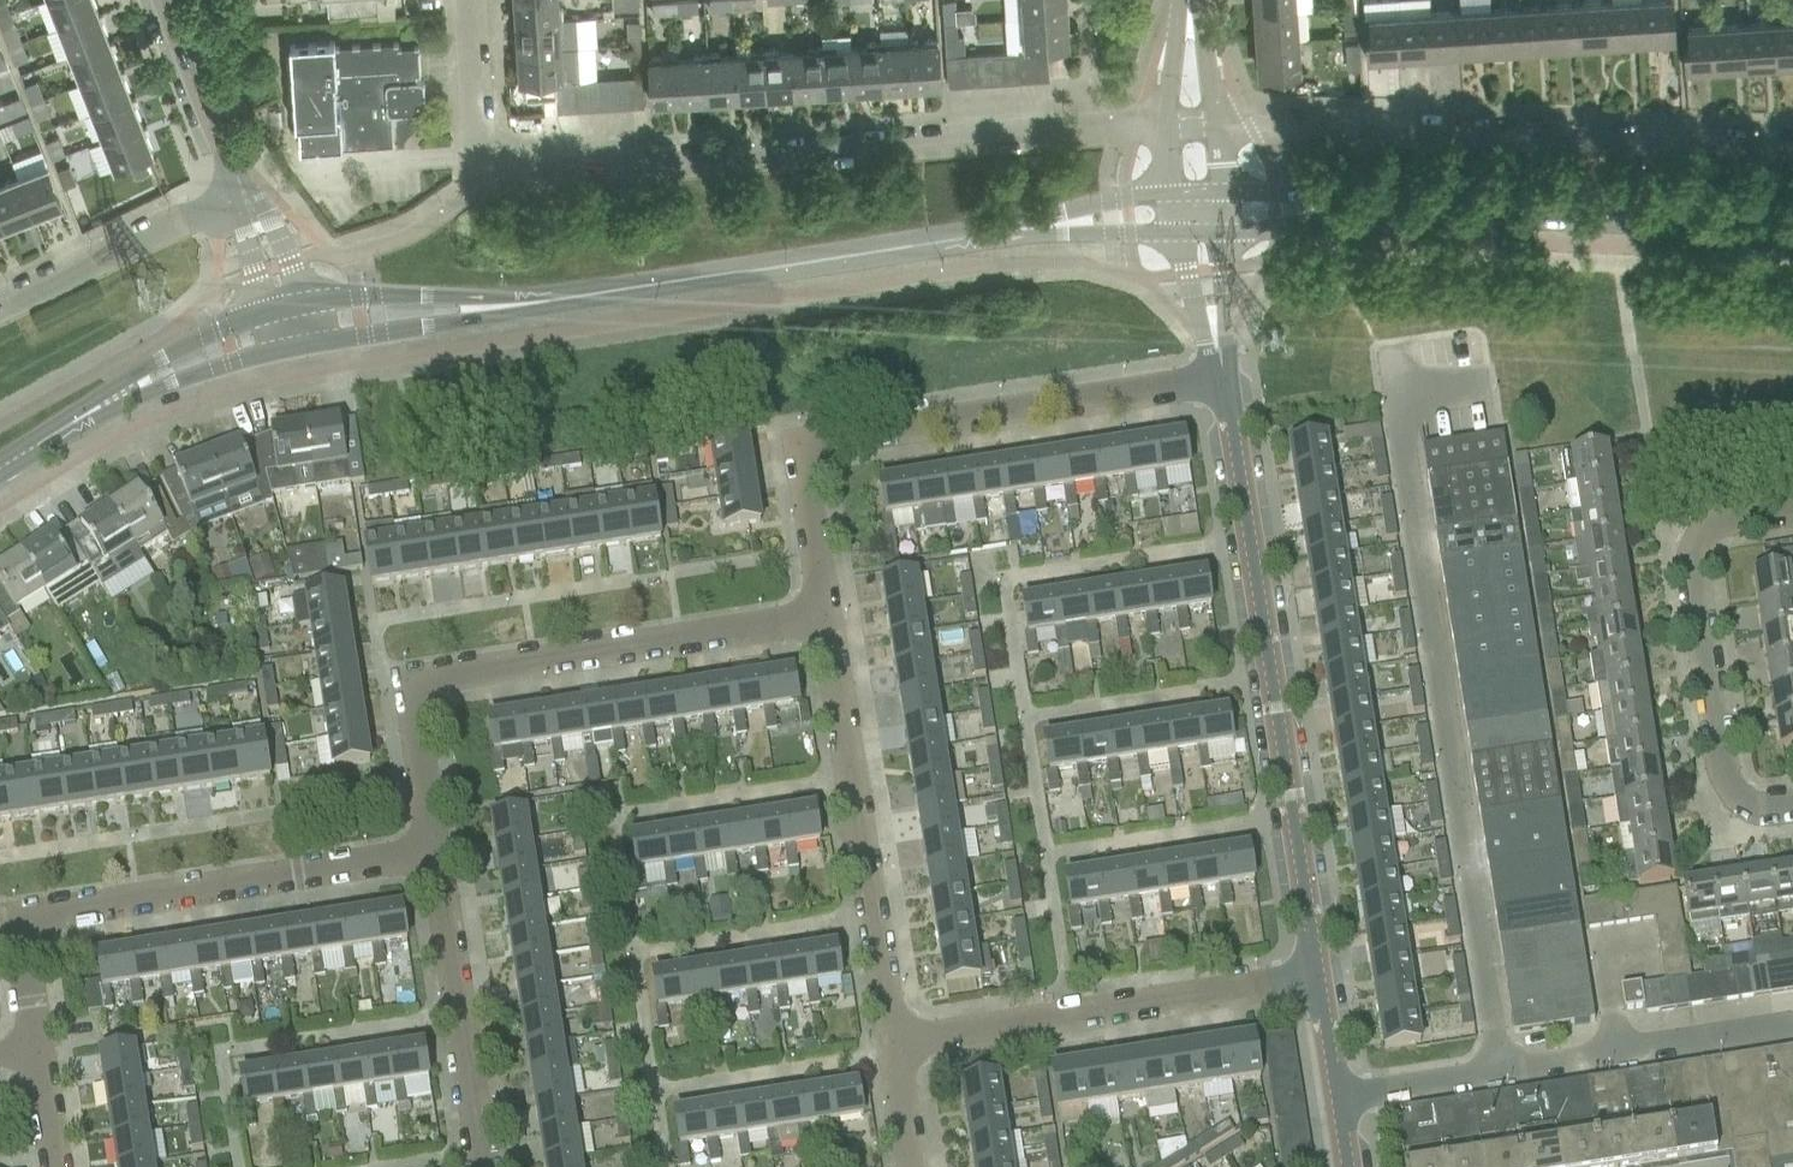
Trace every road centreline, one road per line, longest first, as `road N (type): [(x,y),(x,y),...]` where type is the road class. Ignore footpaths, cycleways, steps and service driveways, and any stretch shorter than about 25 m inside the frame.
road 1 (unclassified): [(1500,1075),(1410,455),(1410,412),(1424,391),(1468,383)]
road 2 (residential): [(484,163),(1176,127)]
road 3 (tertiary): [(1320,982),(1221,374)]
road 4 (residential): [(433,854),(401,704),(404,681),(421,670),(822,611)]
road 5 (residential): [(822,611),(803,482),(806,455),(819,439),(1221,374)]
road 6 (residential): [(1213,127),(1792,149)]
road 7 (residential): [(38,1066),(22,943),(44,914),(433,854)]
road 8 (secondary): [(534,306),(1038,229)]
road 9 (secondary): [(1792,227),(1351,212)]
road 10 (residential): [(890,1033),(1320,982)]
road 11 (residential): [(890,1033),(822,611)]
road 12 (unclassified): [(1792,808),(1751,813),(1731,791),(1698,538),(1706,528)]
road 13 (residential): [(487,1166),(433,854)]
road 14 (unclassified): [(1500,1075),(1792,1025)]
road 15 (residential): [(0,300),(241,184)]
road 16 (secondary): [(294,347),(534,306)]
road 17 (secondary): [(534,306),(357,296),(302,307)]
road 18 (tertiary): [(241,184),(167,0)]
road 19 (secondary): [(115,398),(294,347)]
road 20 (secondary): [(270,313),(223,327),(115,398)]
road 21 (residential): [(484,163),(472,0)]
road 22 (unclassified): [(1339,1098),(1500,1075)]
road 23 (secondary): [(1176,196),(1095,206),(1038,229)]
road 24 (secondary): [(1038,229),(1180,229)]
road 25 (tertiary): [(302,307),(273,229),(241,184)]
road 26 (secondary): [(0,469),(115,398)]
road 27 (secondary): [(1351,212),(1299,198),(1218,195)]
road 28 (residential): [(907,1166),(890,1033)]
road 29 (tertiary): [(241,184),(270,313)]
road 30 (secondary): [(1221,227),(1351,212)]

